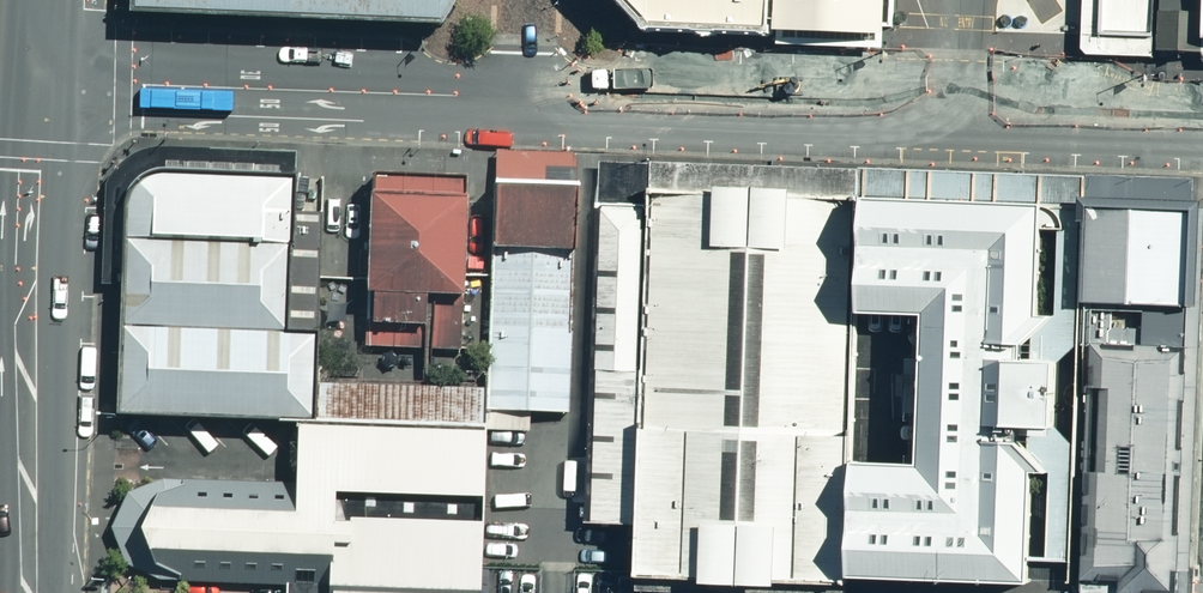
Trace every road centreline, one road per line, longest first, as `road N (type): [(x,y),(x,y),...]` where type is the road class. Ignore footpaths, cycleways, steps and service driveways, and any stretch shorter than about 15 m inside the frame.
road 1 (unclassified): [(1202,128),(547,98)]
road 2 (secondary): [(24,592),(45,80)]
road 3 (unclassified): [(547,98),(45,80)]

